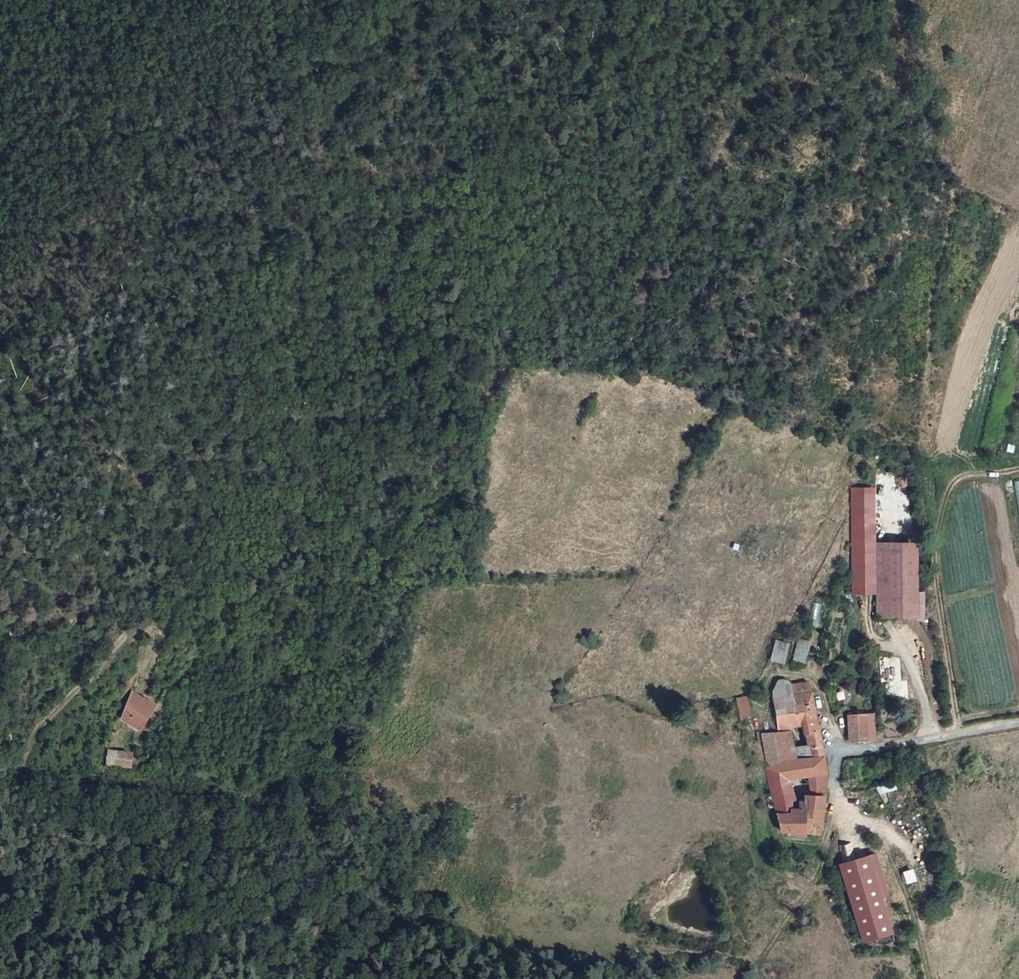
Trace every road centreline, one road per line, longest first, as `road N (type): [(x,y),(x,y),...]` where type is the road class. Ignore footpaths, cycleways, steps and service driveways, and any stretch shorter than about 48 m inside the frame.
road 1 (track): [(959,733),(934,547),(945,500),(961,477),(1018,467)]
road 2 (track): [(852,754),(861,806),(891,843),(928,978)]
road 3 (track): [(132,632),(8,762)]

